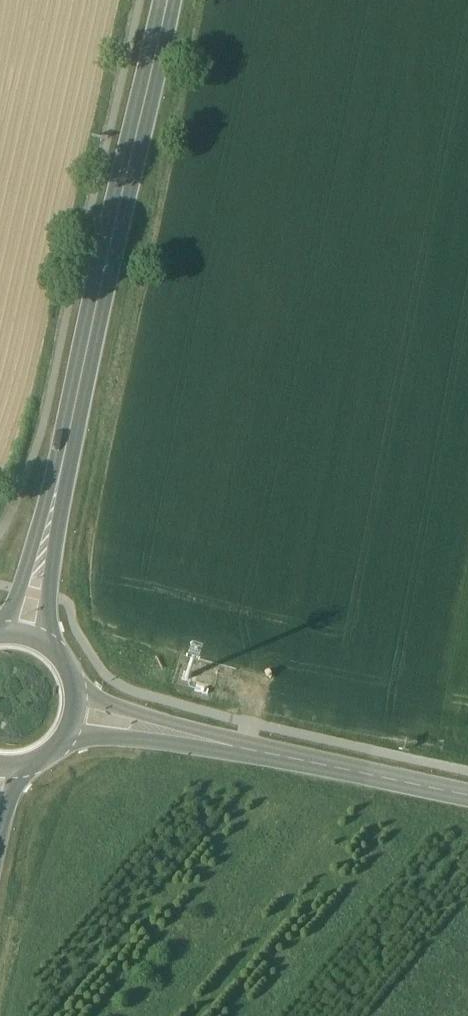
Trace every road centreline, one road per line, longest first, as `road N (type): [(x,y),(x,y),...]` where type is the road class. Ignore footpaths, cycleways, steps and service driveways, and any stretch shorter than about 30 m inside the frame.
road 1 (secondary): [(25,634),(168,0)]
road 2 (tertiary): [(78,712),(467,796)]

